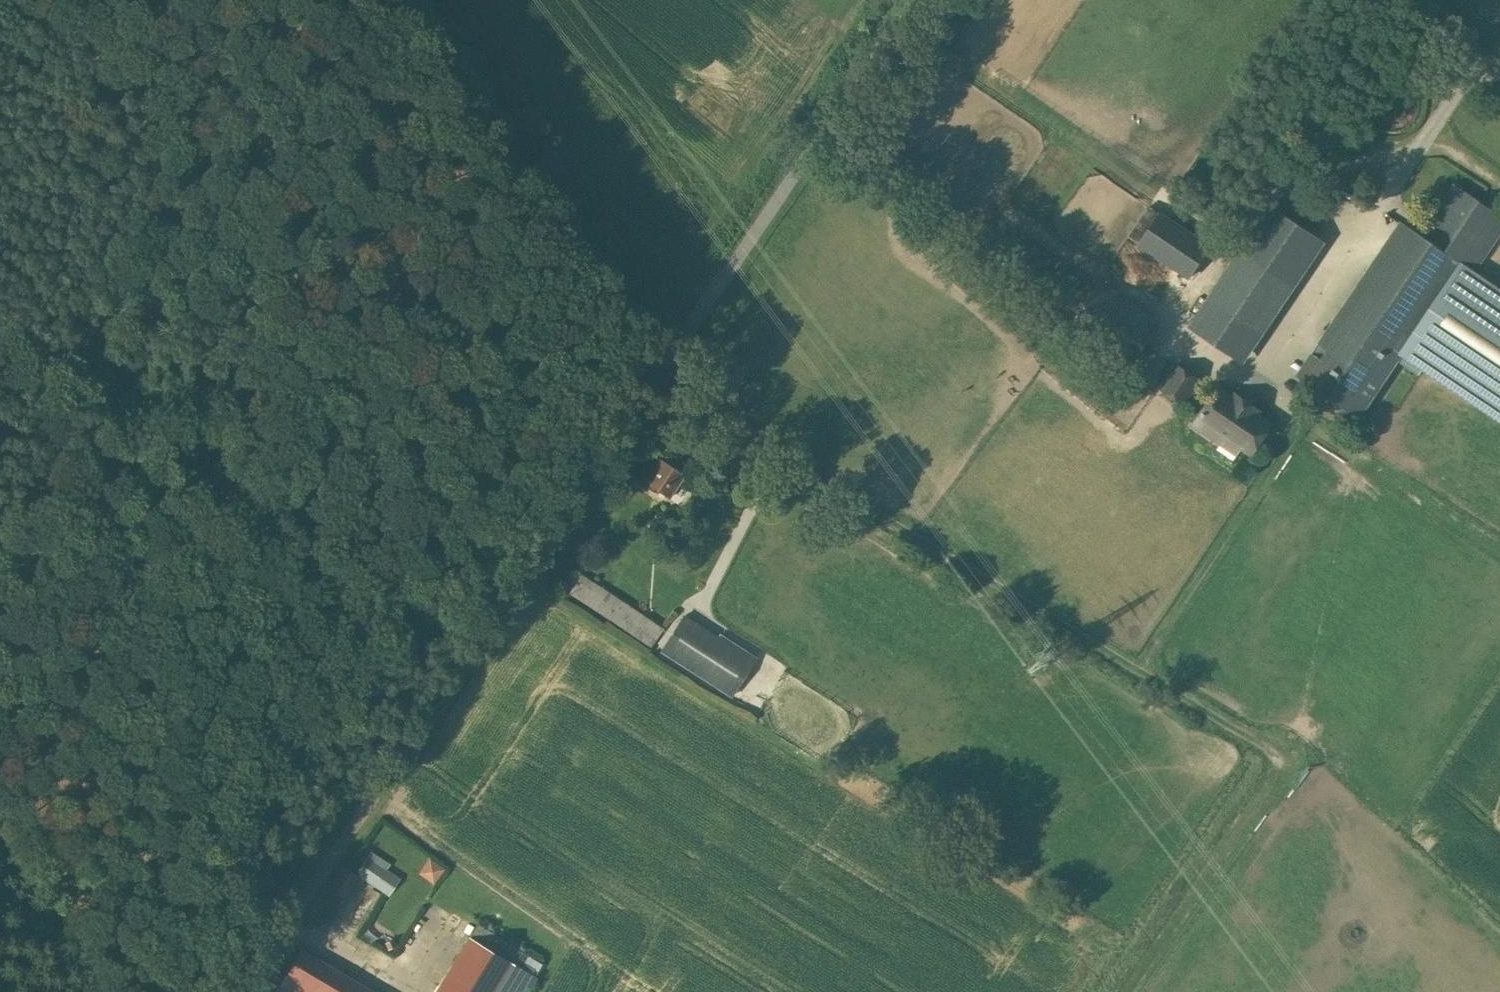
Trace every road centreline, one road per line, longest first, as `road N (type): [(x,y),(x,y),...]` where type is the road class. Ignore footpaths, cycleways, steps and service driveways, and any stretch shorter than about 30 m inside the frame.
road 1 (unclassified): [(237,991),(658,379),(899,0)]
road 2 (track): [(658,379),(1284,766),(1131,991)]
road 3 (track): [(765,443),(753,501),(698,606)]

